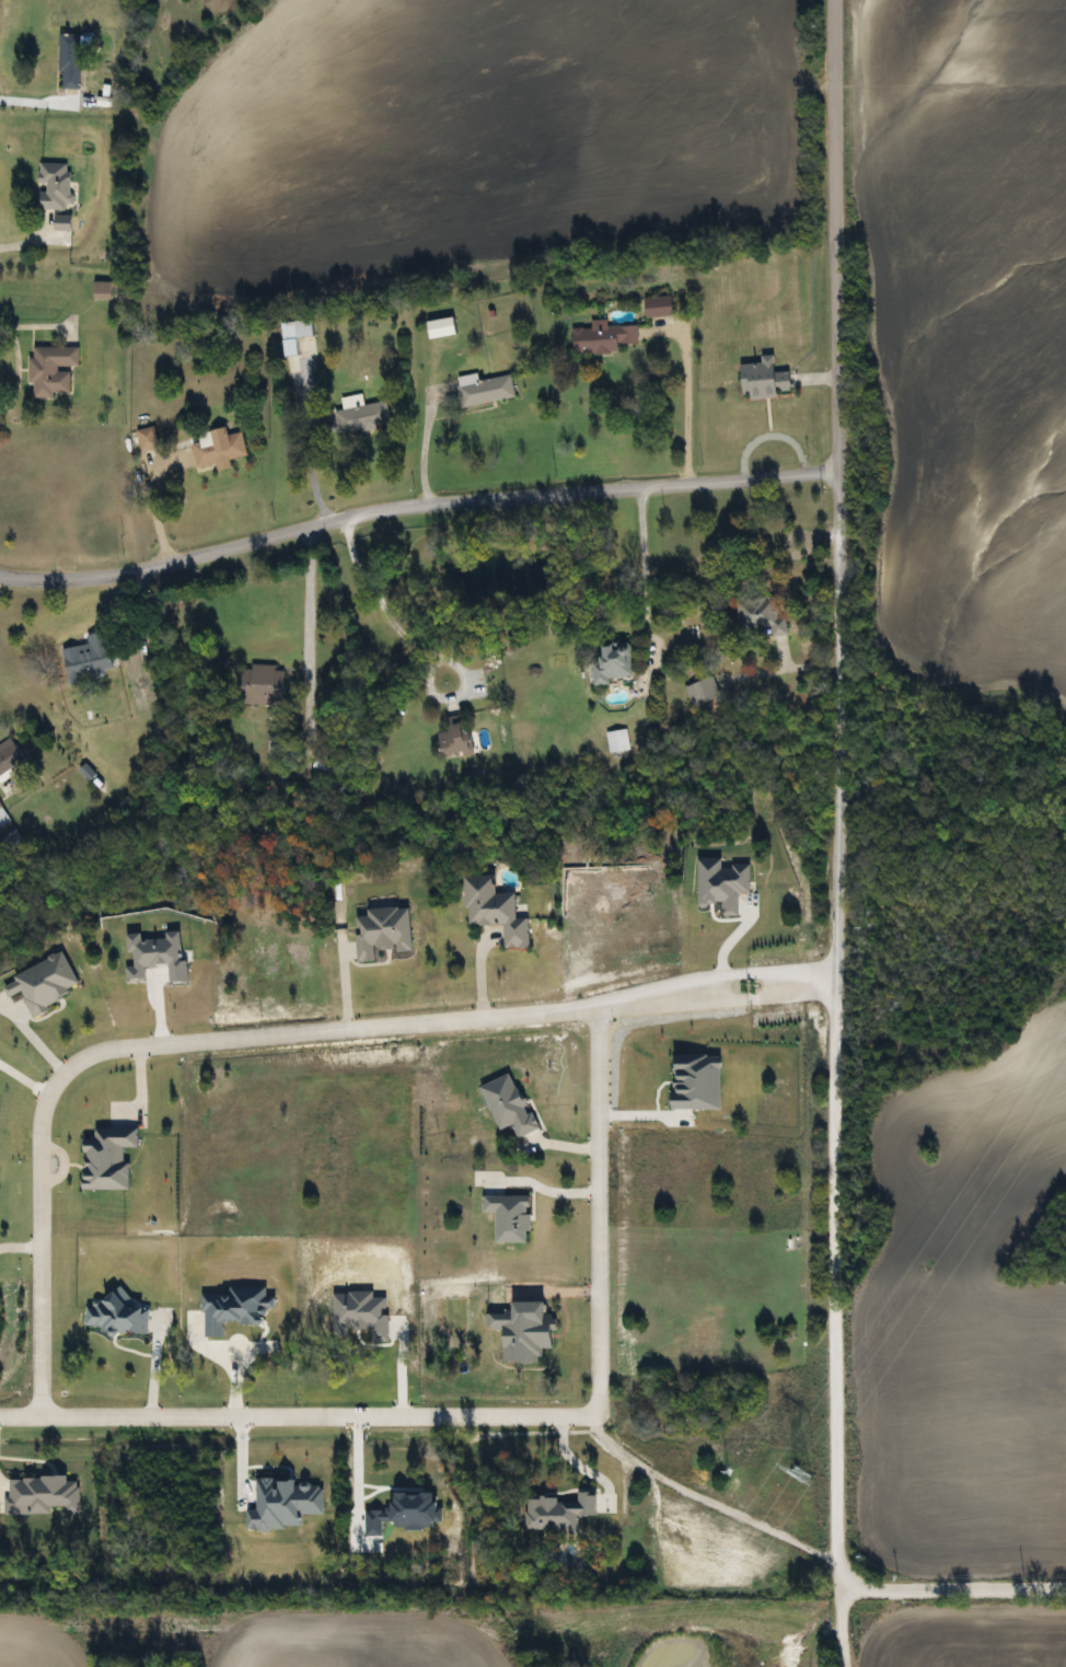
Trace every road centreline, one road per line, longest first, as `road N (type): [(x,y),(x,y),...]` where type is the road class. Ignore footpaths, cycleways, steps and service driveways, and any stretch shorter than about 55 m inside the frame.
road 1 (residential): [(847,1666),(832,1220),(841,500),(835,0)]
road 2 (residential): [(834,987),(95,1049),(57,1079),(37,1116),(37,1419)]
road 3 (residential): [(594,1005),(602,1404),(581,1417),(0,1418)]
road 4 (residential): [(837,470),(395,507),(155,568),(82,579),(0,578)]
road 5 (residential): [(843,1588),(1065,1591)]

